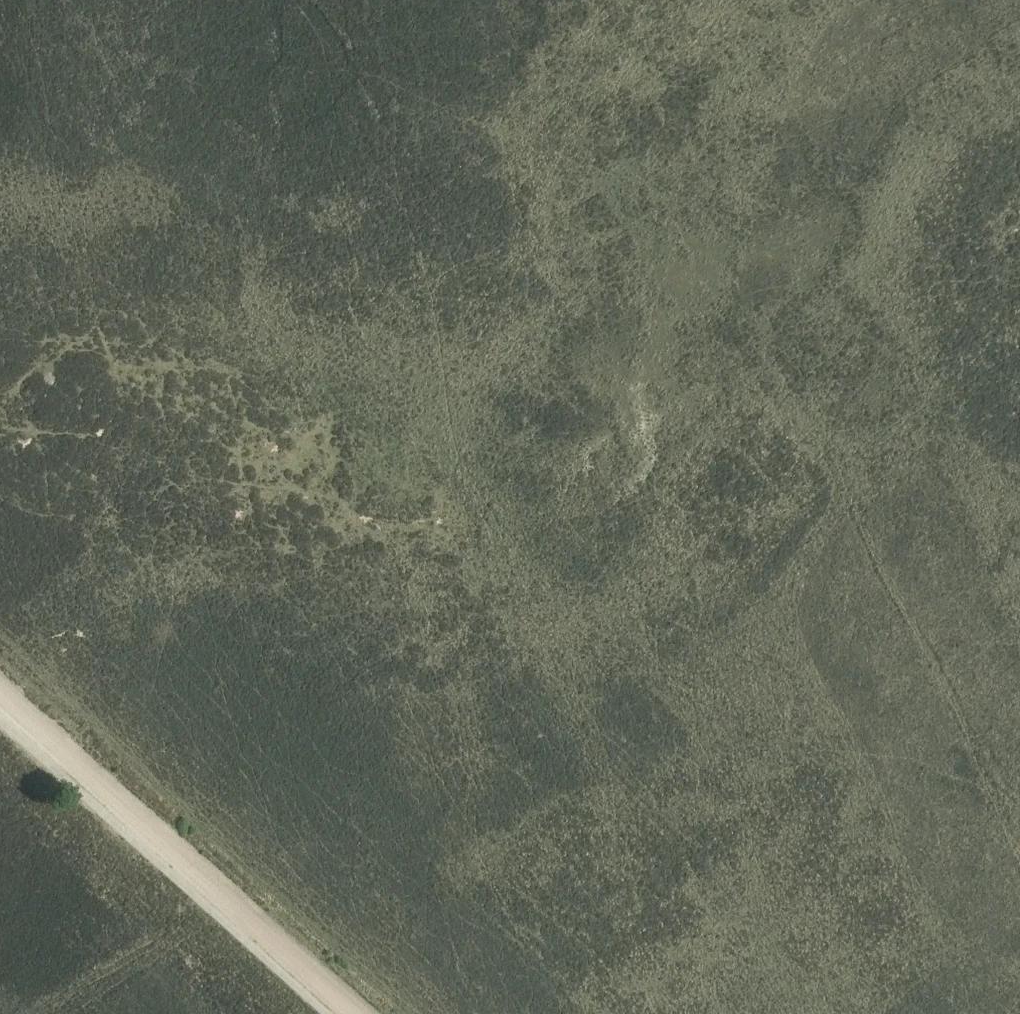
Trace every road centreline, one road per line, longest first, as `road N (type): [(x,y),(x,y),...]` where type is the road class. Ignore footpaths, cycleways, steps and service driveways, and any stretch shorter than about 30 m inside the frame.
road 1 (track): [(371,1013),(0,678)]

